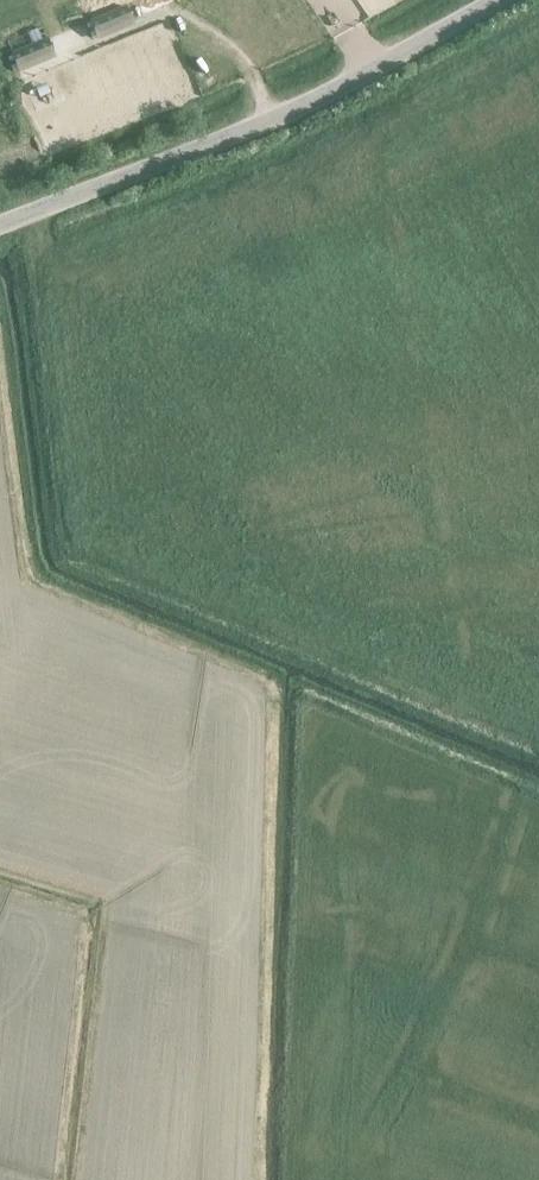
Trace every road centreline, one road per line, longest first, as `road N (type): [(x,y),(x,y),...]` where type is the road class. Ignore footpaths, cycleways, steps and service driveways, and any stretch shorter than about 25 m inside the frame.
road 1 (unclassified): [(0,226),(263,123),(499,0)]

